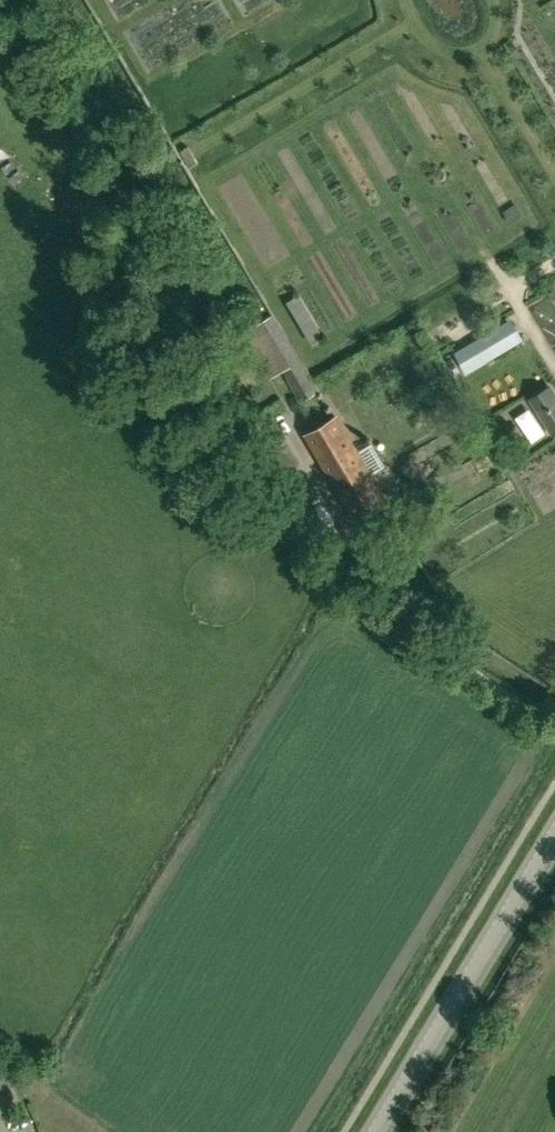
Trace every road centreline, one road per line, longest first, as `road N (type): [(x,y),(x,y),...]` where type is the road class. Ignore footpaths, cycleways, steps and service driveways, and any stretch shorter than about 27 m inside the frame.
road 1 (tertiary): [(376,1131),(554,836)]
road 2 (track): [(554,728),(451,654),(358,535)]
road 3 (track): [(445,333),(554,270)]

